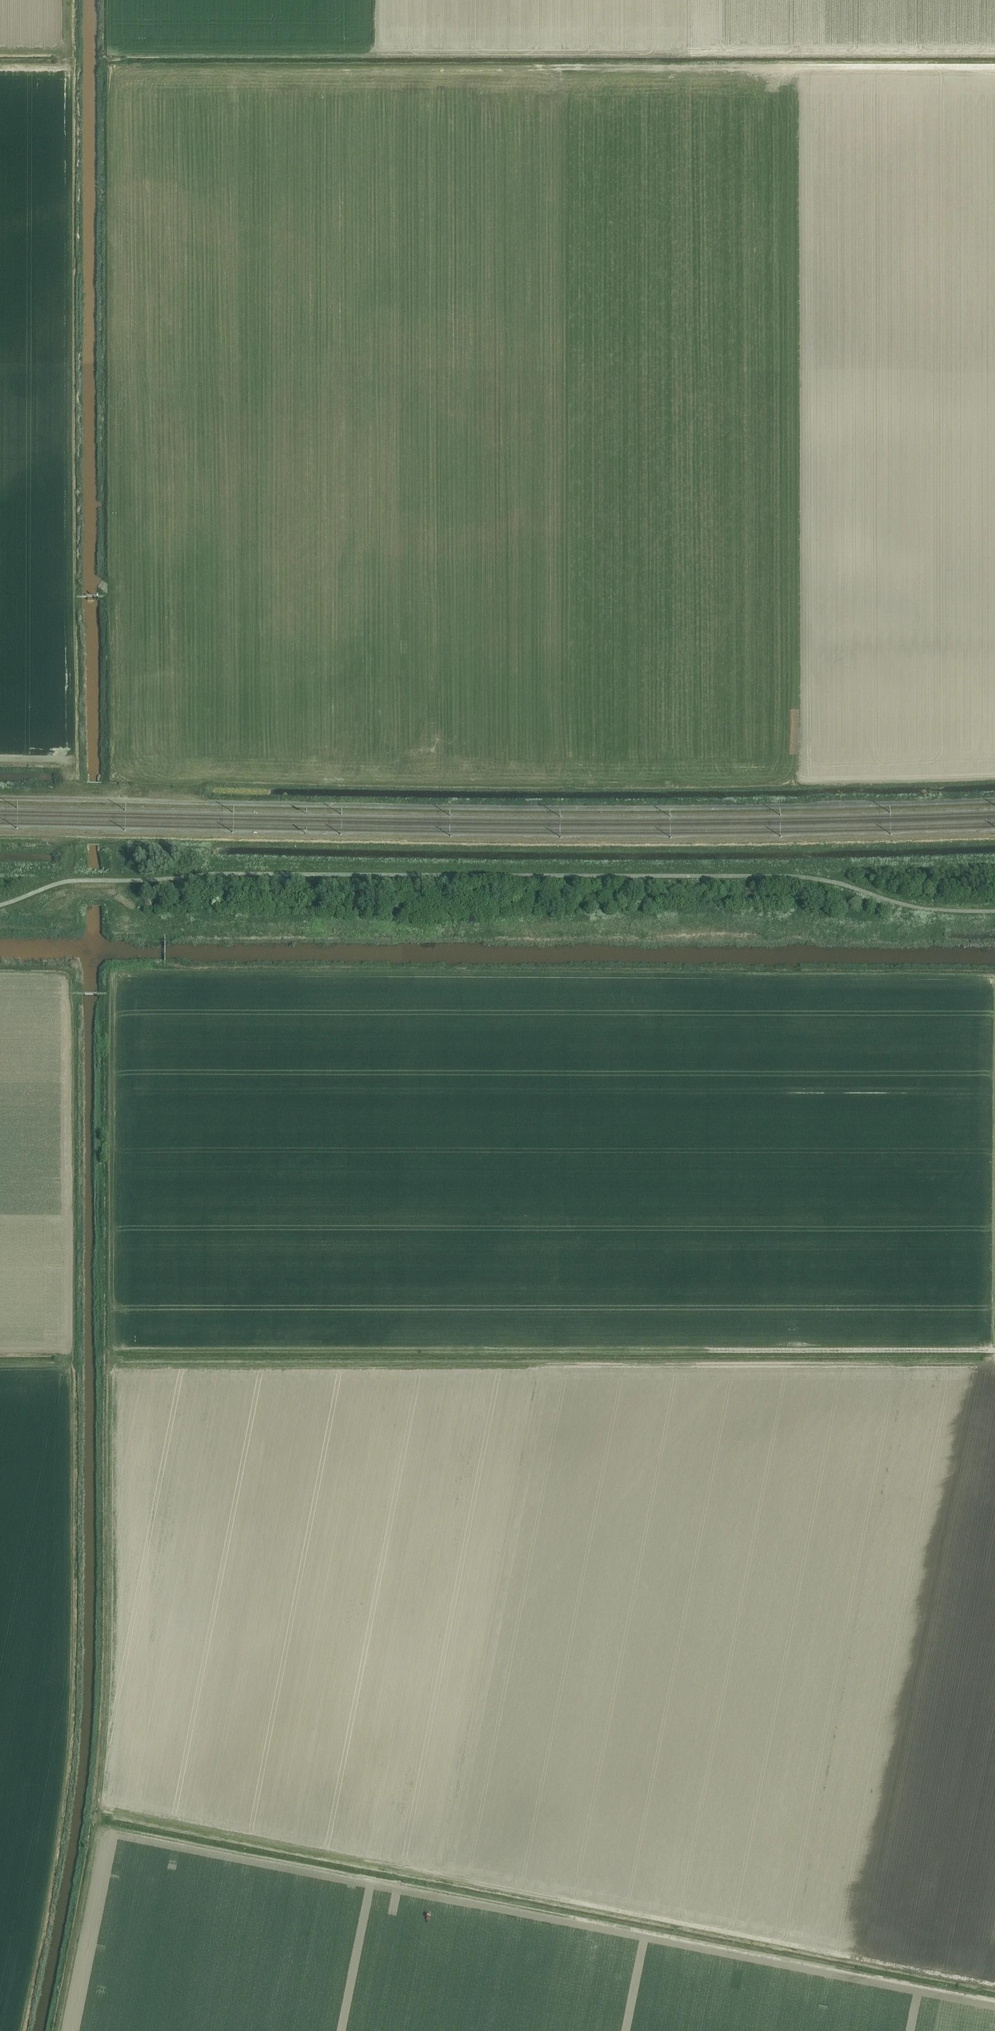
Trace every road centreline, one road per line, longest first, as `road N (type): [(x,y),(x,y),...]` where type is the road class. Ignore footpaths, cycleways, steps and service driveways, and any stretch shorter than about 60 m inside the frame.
road 1 (track): [(994,839),(559,845),(0,834)]
road 2 (track): [(206,802),(0,798)]

